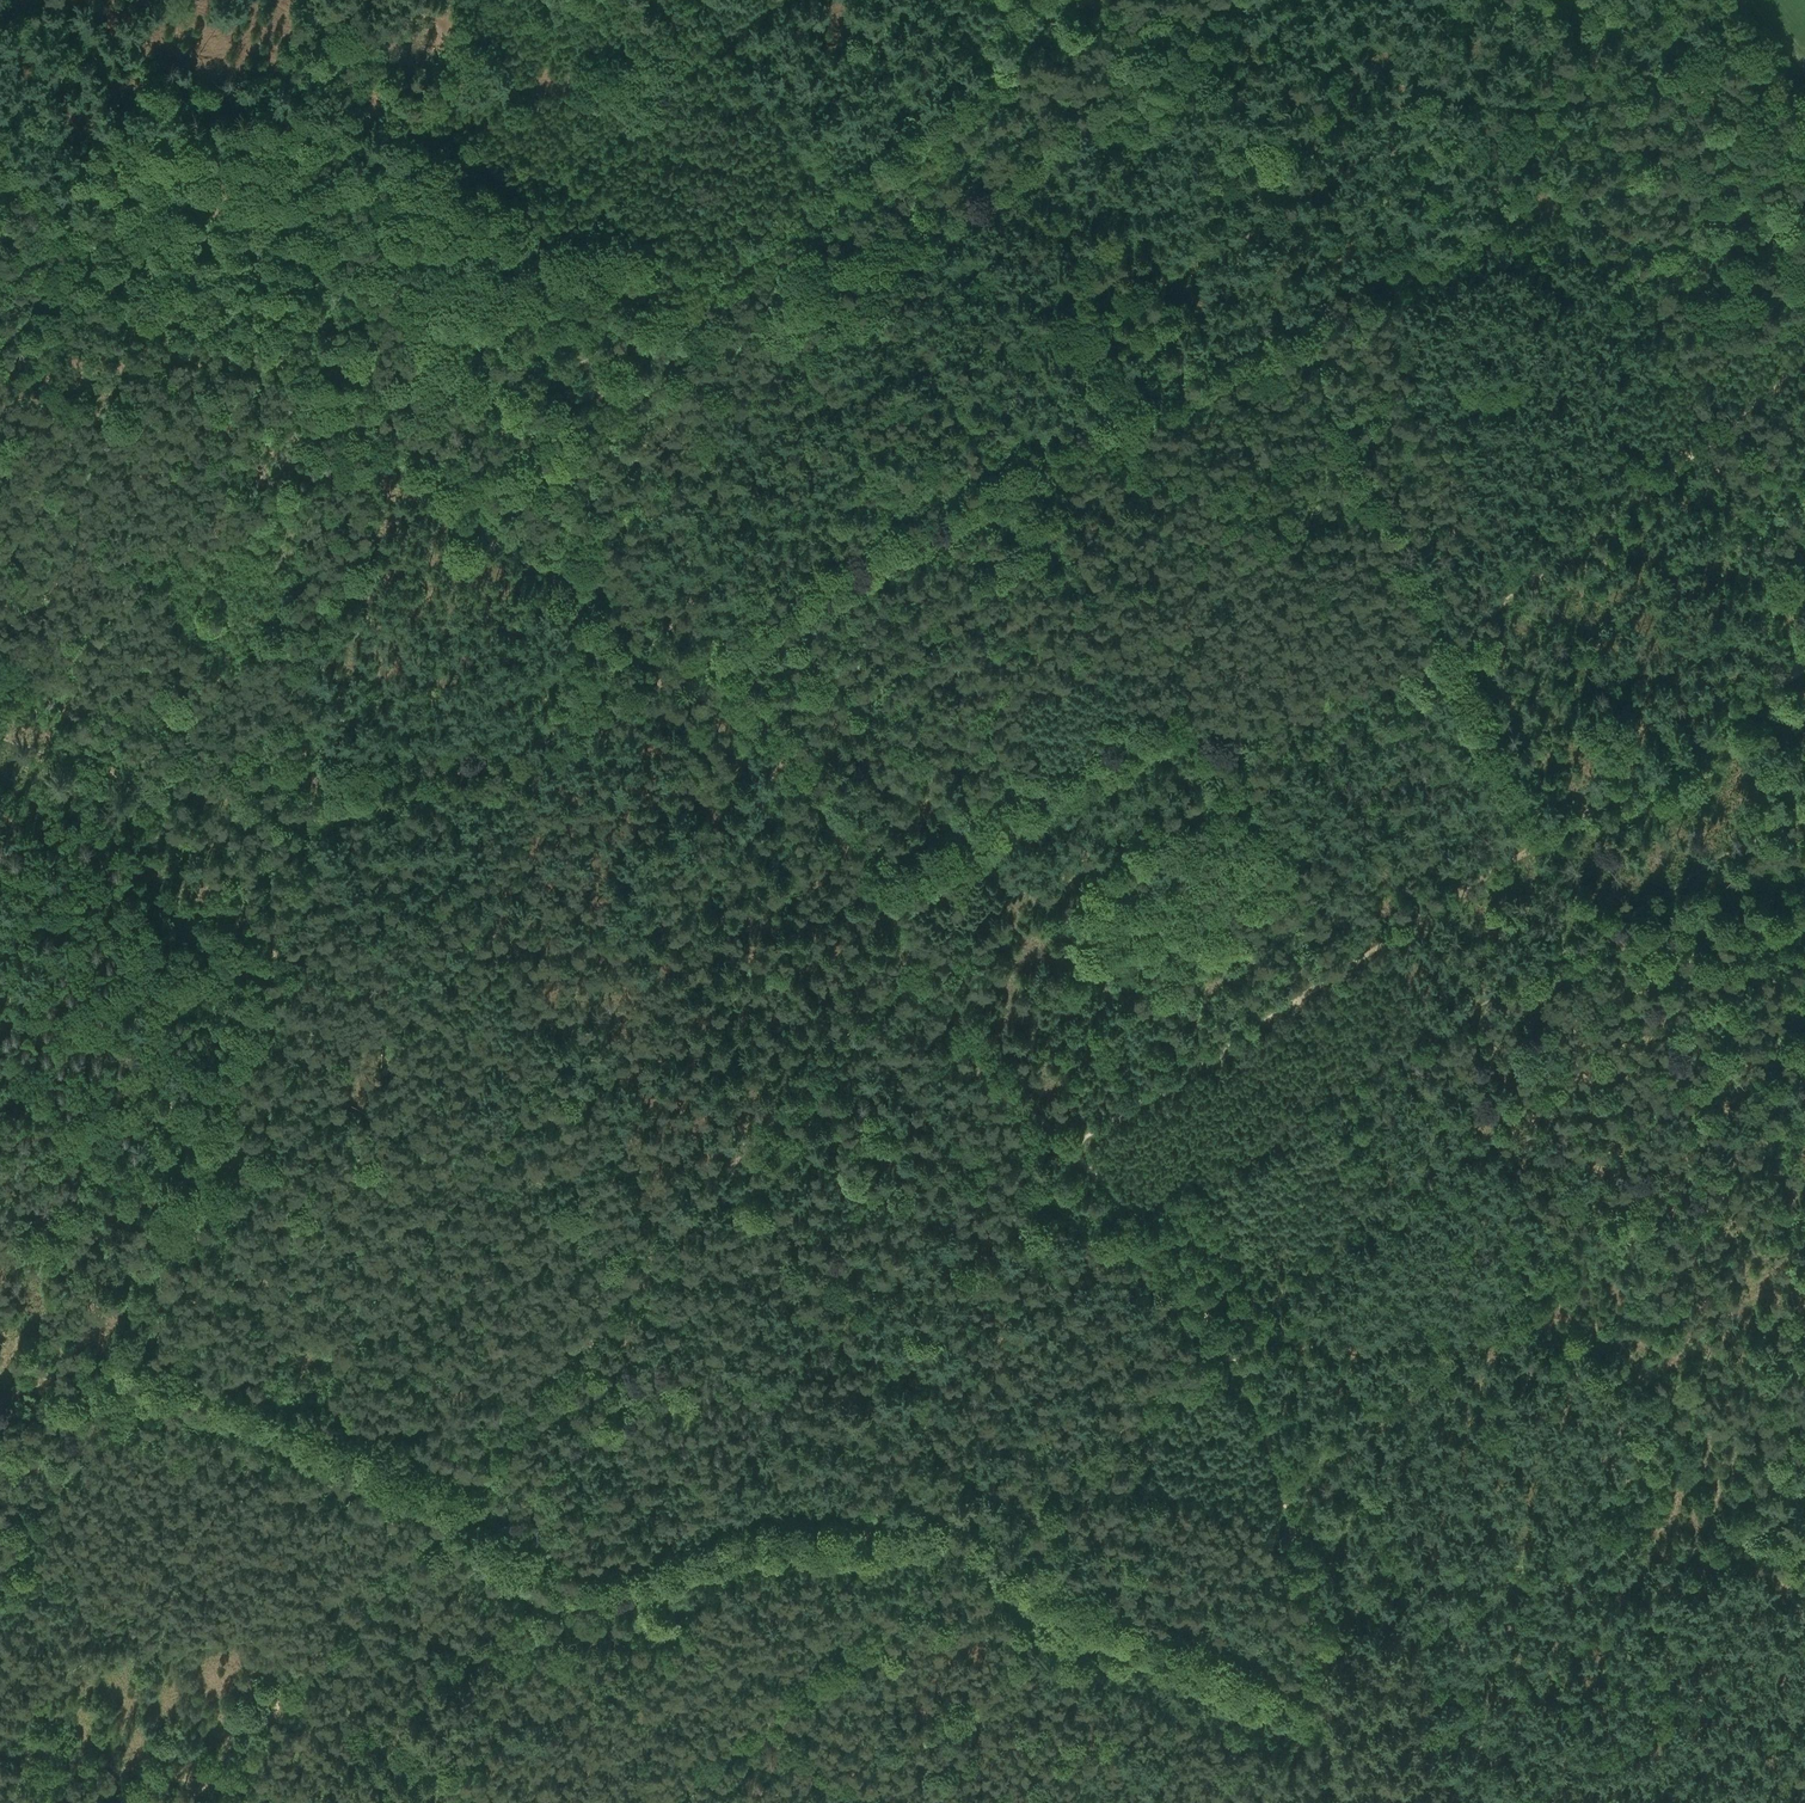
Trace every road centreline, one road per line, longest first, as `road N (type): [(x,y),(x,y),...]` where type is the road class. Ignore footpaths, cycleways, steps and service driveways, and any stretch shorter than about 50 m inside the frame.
road 1 (track): [(453,516),(544,428),(582,365),(604,346),(837,215),(1107,0)]
road 2 (track): [(693,661),(726,686),(829,820),(912,960),(995,1074),(1134,1219)]
road 3 (track): [(1528,0),(1546,12),(1554,36),(1556,96),(1586,200),(1804,637)]
road 4 (track): [(693,661),(1000,479),(1199,738)]
road 5 (track): [(118,1369),(235,1096),(292,885),(305,776)]
road 6 (track): [(1224,1346),(1264,1421),(1290,1521),(1343,1802)]
road 7 (track): [(1134,1219),(1224,1346),(977,1541)]
road 8 (track): [(305,776),(383,797),(536,747),(693,661)]
road 9 (track): [(977,1541),(657,1802)]
road 10 (track): [(1804,1641),(1497,1802)]
road 11 (track): [(305,776),(318,626),(368,546),(371,457)]
road 12 (track): [(319,1802),(0,1743)]
road 13 (track): [(1804,667),(1539,845)]
road 14 (track): [(0,736),(137,788),(305,776)]
road 15 (track): [(1111,343),(1101,302),(1303,135)]
road 16 (track): [(1539,845),(1414,583)]
road 17 (track): [(453,516),(693,661)]
road 18 (track): [(1414,583),(1299,339)]
road 19 (track): [(0,1590),(73,1474),(118,1369)]
road 20 (track): [(1299,339),(1148,410),(1111,343)]
road 21 (track): [(175,353),(260,359),(290,371),(371,457)]
road 22 (track): [(0,173),(105,286)]
road 23 (track): [(1303,135),(1300,113),(1236,0)]

